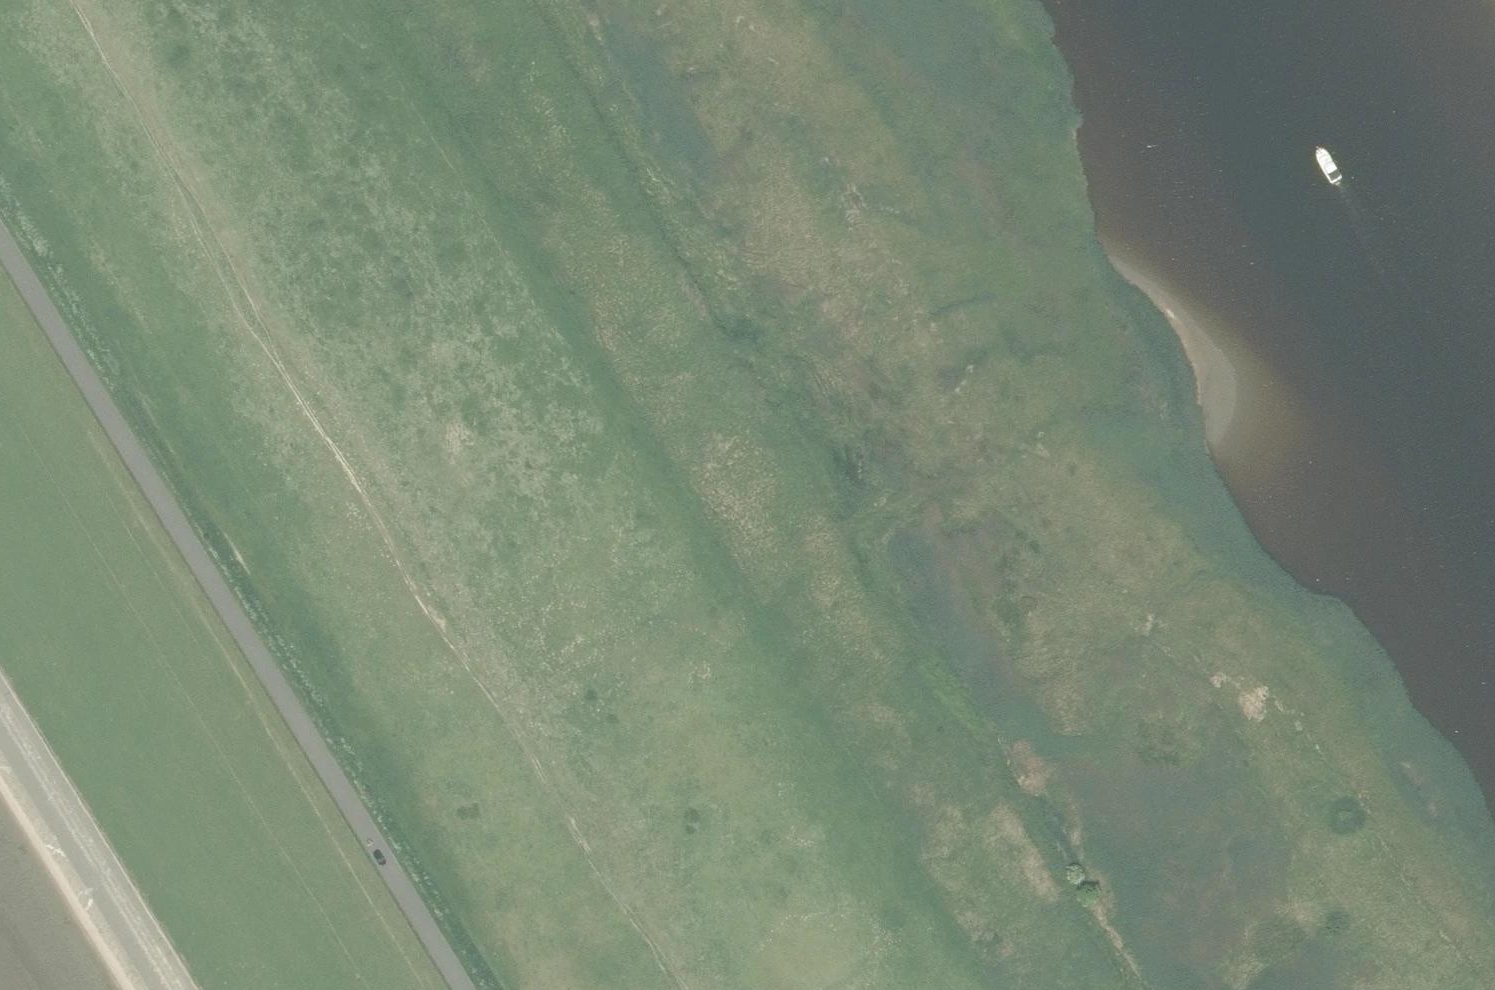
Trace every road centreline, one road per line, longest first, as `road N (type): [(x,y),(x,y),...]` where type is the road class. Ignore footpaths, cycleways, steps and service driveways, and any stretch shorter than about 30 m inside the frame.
road 1 (track): [(188,989),(0,683)]

